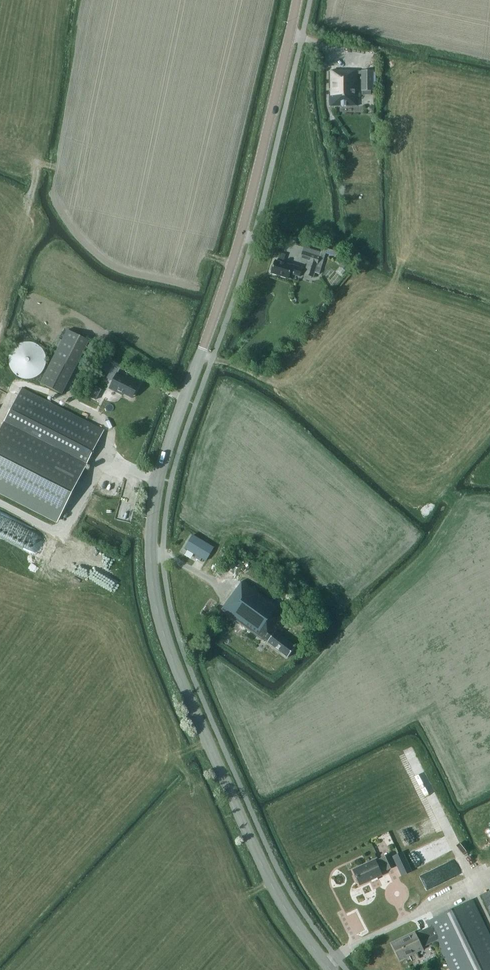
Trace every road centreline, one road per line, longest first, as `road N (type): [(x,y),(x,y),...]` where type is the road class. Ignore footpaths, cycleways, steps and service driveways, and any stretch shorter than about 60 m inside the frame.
road 1 (secondary): [(330,969),(286,913),(249,838),(164,632),(153,580),(156,495),(247,221),(300,0)]

